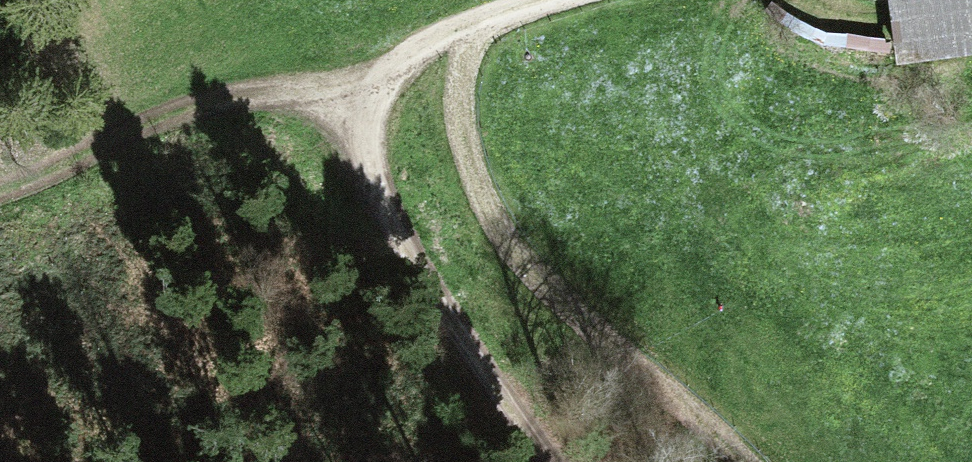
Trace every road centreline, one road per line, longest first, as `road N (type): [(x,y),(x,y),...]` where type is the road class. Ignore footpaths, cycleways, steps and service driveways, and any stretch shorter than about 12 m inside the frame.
road 1 (track): [(494,14),(465,73),(459,123),(483,203),(543,288),(740,461)]
road 2 (track): [(560,461),(367,162)]
road 3 (track): [(551,0),(494,14),(427,46),(375,95),(367,162)]

